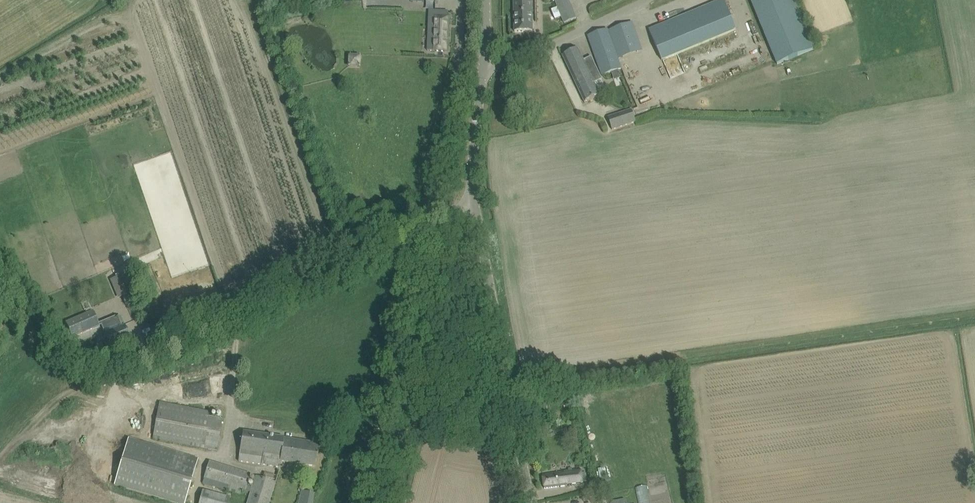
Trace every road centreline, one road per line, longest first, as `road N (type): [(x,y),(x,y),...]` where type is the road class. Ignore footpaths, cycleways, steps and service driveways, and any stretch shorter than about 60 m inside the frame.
road 1 (unclassified): [(86,385),(475,200)]
road 2 (tertiary): [(530,502),(475,200)]
road 3 (track): [(380,502),(449,216)]
road 4 (unclassified): [(483,66),(644,0)]
road 5 (tertiary): [(475,200),(483,66)]

